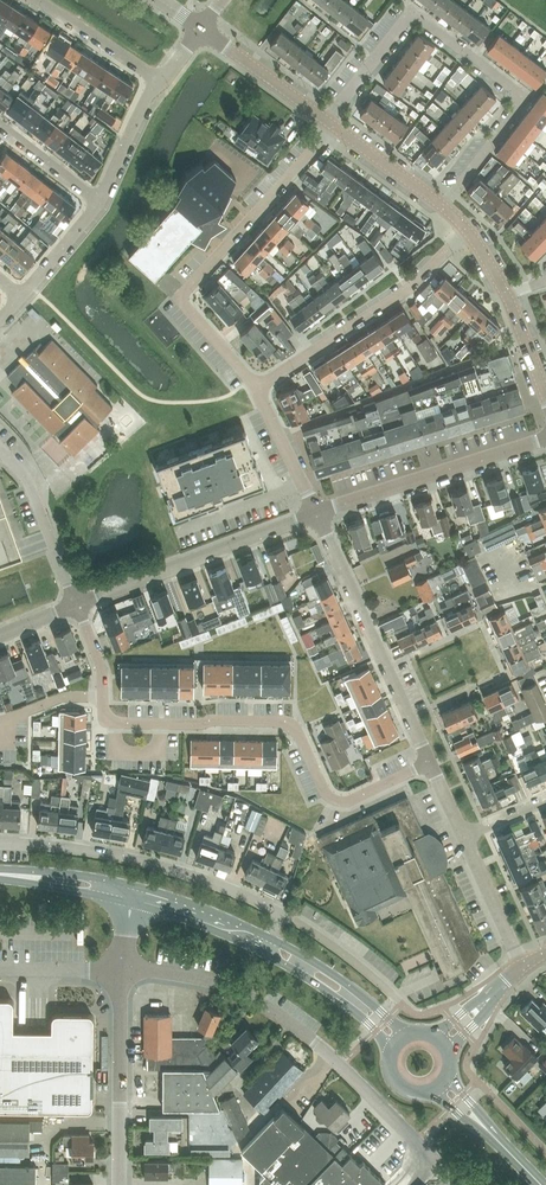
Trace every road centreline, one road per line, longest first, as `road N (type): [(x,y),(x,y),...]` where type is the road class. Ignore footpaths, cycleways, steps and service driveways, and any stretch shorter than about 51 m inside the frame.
road 1 (residential): [(330,123),(410,13),(525,98),(442,204)]
road 2 (residential): [(429,762),(340,802),(324,791),(286,723),(114,723),(102,696)]
road 3 (residential): [(255,387),(179,298),(330,123)]
road 4 (unclassified): [(281,914),(137,861),(0,843)]
road 5 (residential): [(429,762),(316,513)]
road 6 (residential): [(255,387),(410,289),(470,235)]
road 7 (residential): [(77,605),(316,513)]
road 8 (residential): [(316,513),(545,438)]
road 9 (unclassified): [(120,969),(222,985),(317,1044)]
road 10 (unclassified): [(119,1184),(120,969)]
road 11 (unclassified): [(458,1184),(317,1044)]
road 12 (unclassified): [(77,605),(28,481),(0,450)]
road 13 (primary): [(411,1033),(269,937)]
road 14 (primary): [(261,952),(350,1008),(390,1054)]
road 15 (tertiary): [(330,123),(201,27)]
road 16 (residential): [(37,0),(160,81)]
road 17 (residential): [(522,965),(463,836)]
road 18 (primary): [(269,937),(137,886)]
road 19 (unclassified): [(395,997),(281,914)]
road 20 (residential): [(316,513),(255,387)]
road 21 (tertiary): [(442,204),(330,123)]
road 22 (primary): [(137,886),(0,869)]
road 23 (primary): [(132,904),(261,952)]
road 24 (unclassified): [(99,202),(160,81)]
road 25 (primary): [(0,879),(132,904)]
road 26 (residential): [(99,202),(0,125)]
road 27 (unclassified): [(19,297),(99,202)]
road 28 (unclassified): [(0,969),(120,969)]

